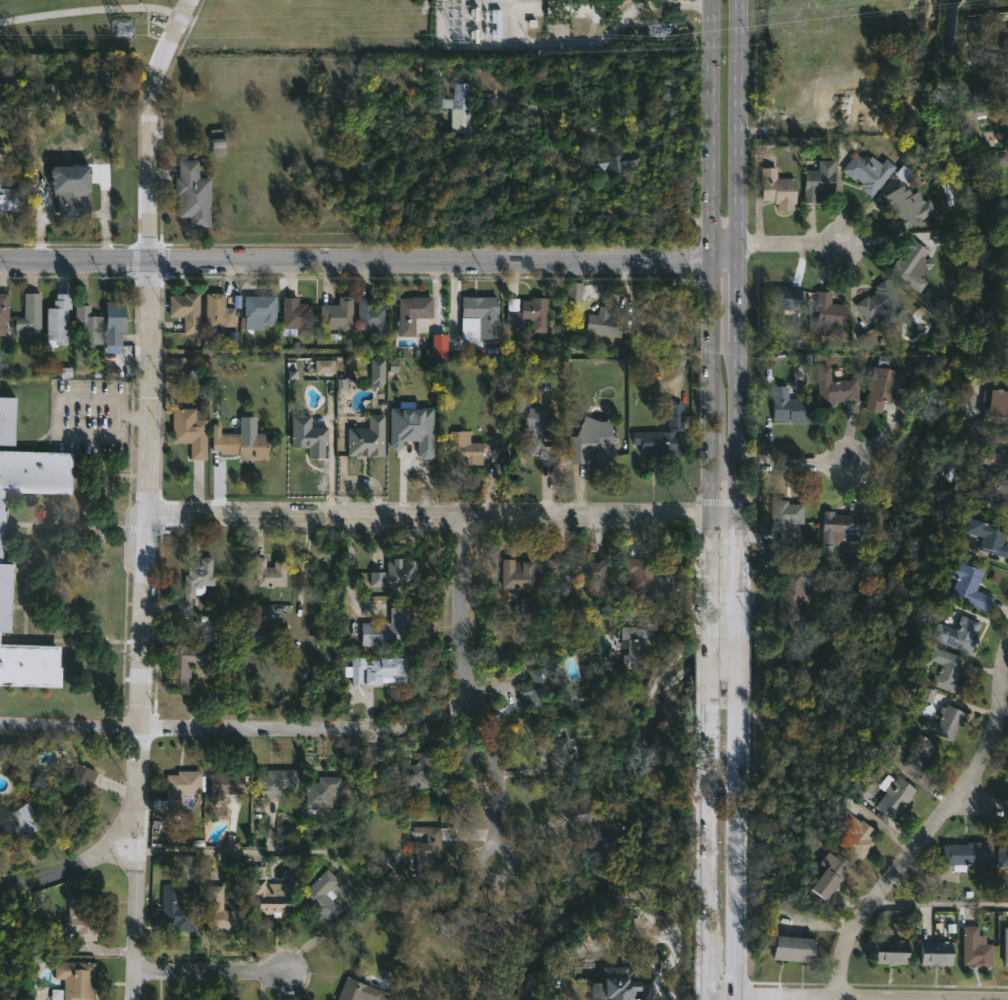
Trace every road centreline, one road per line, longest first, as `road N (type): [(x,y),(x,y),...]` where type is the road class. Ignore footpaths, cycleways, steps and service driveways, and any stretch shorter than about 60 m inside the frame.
road 1 (secondary): [(711,0),(707,636)]
road 2 (secondary): [(736,636),(737,0)]
road 3 (tertiary): [(736,246),(710,260),(150,259)]
road 4 (residential): [(738,519),(149,516)]
road 5 (tertiary): [(150,259),(138,807)]
road 6 (residential): [(1007,667),(974,777),(856,931),(839,999)]
road 7 (residential): [(461,518),(461,657),(491,734),(498,867)]
road 8 (residential): [(472,695),(380,733),(138,731)]
road 9 (secondary): [(707,708),(706,999)]
road 10 (secondary): [(733,999),(735,709)]
road 11 (tertiary): [(193,0),(147,106),(150,259)]
road 12 (residential): [(138,807),(134,999)]
road 13 (tertiary): [(138,807),(109,846),(44,878),(0,886)]
road 14 (residential): [(287,972),(136,971)]
road 15 (tertiary): [(150,259),(0,260)]

